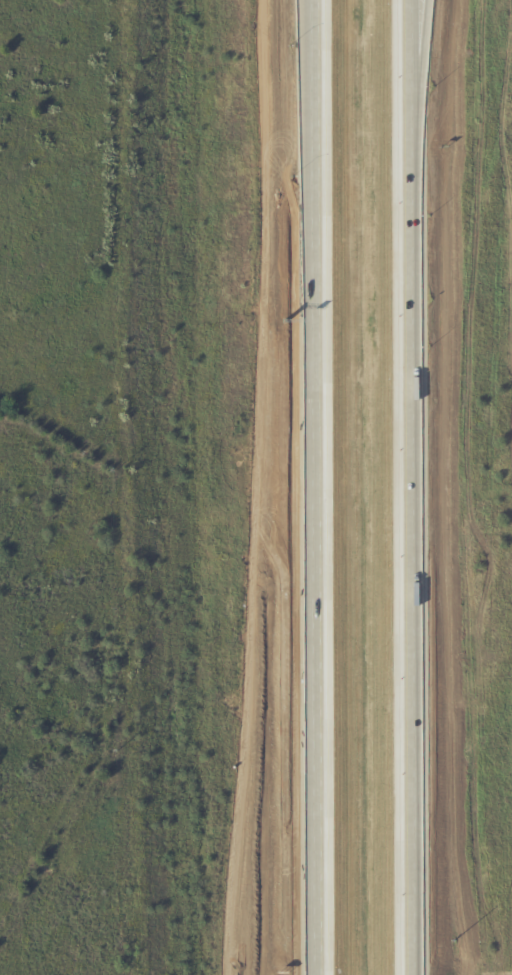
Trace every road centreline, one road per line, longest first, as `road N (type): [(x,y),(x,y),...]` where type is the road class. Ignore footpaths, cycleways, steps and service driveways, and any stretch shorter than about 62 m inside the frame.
road 1 (motorway): [(309,0),(315,974)]
road 2 (motorway): [(415,974),(417,191)]
road 3 (motorway): [(417,191),(432,0)]
road 4 (motorway): [(417,191),(416,0)]

